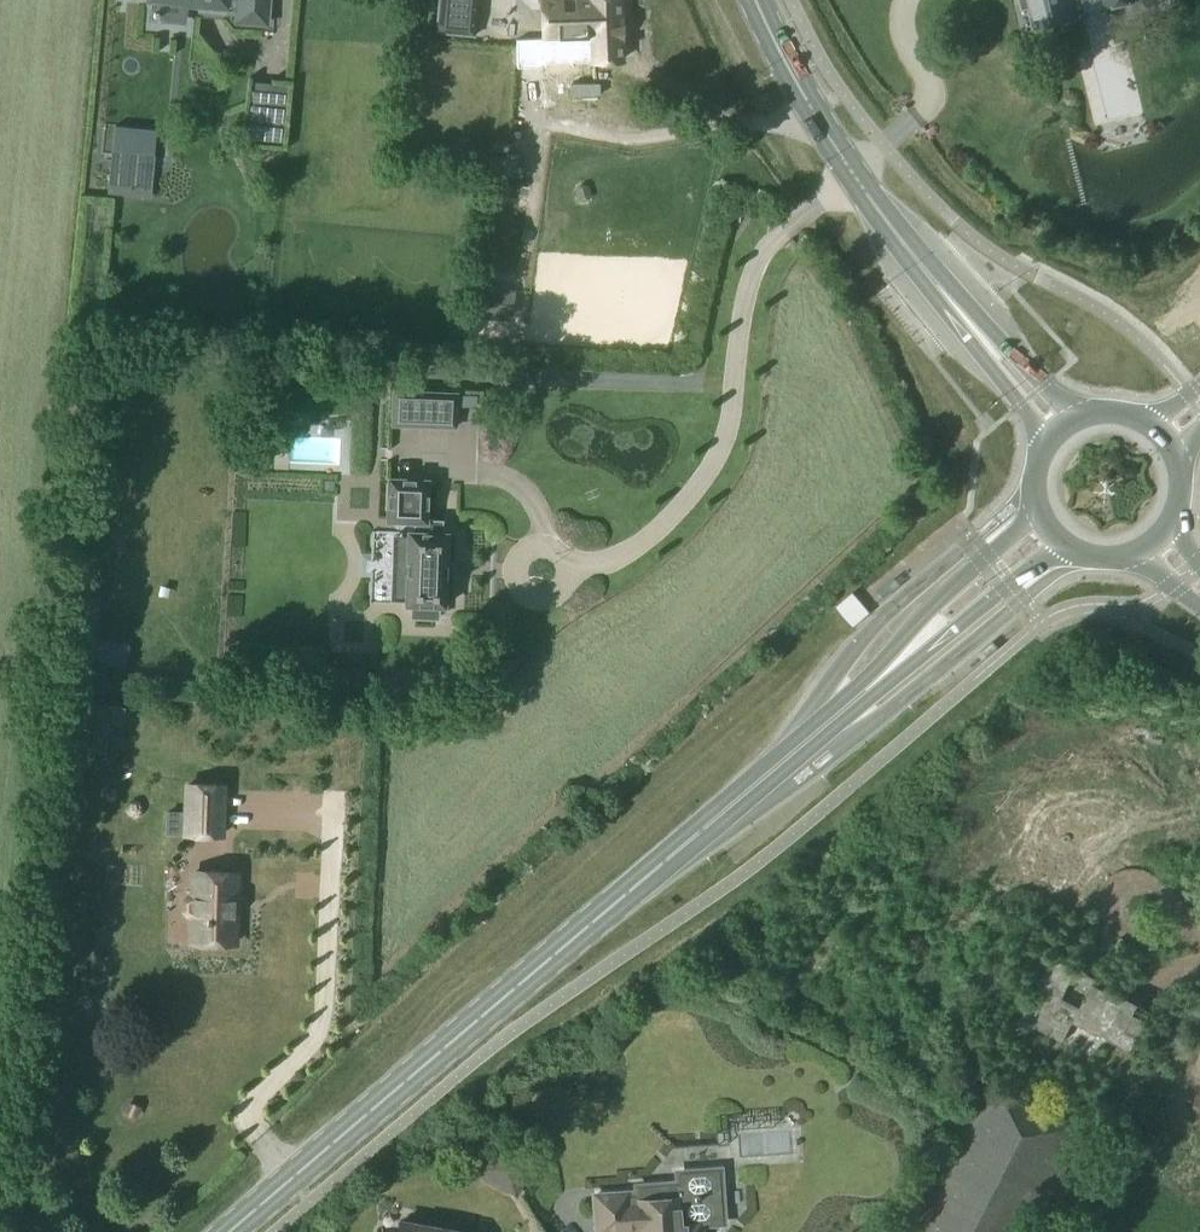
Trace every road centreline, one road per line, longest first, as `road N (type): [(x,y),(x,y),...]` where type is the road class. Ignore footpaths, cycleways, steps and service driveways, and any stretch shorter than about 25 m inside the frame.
road 1 (primary): [(229,1231),(850,707)]
road 2 (primary): [(982,339),(817,126),(750,0)]
road 3 (primary): [(1040,512),(919,619),(850,707)]
road 4 (primary): [(850,707),(1066,545)]
road 5 (primary): [(1078,418),(1019,359),(982,339)]
road 6 (primary): [(982,339),(1047,444)]

